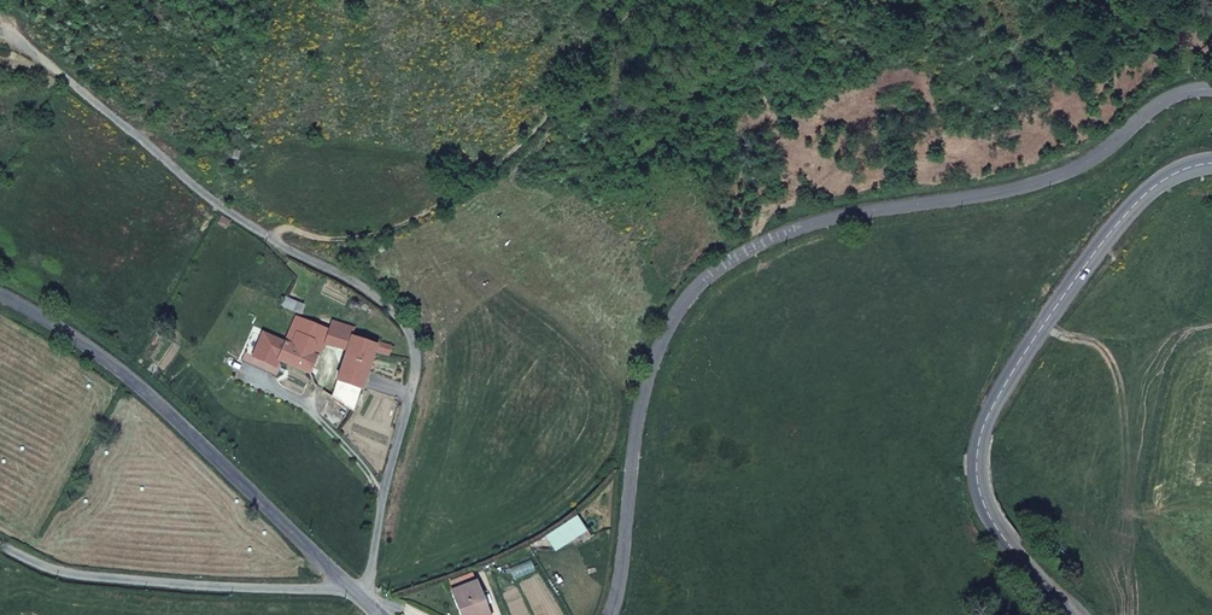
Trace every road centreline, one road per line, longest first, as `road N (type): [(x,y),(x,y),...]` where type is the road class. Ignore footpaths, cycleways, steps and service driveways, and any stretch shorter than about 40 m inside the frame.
road 1 (secondary): [(612,614),(637,407),(665,329),(697,281),(746,247),(822,219),(1075,167),(1111,145),(1157,96),(1211,87)]
road 2 (track): [(416,394),(413,332),(365,291),(273,242),(165,161),(0,11)]
road 3 (secondary): [(1065,614),(985,512),(977,443),(1043,322),(1137,197),(1168,174),(1211,162)]
road 4 (secondary): [(0,295),(137,384),(353,587)]
road 5 (residential): [(0,548),(26,564),(126,580),(353,587)]
road 6 (unclassified): [(382,614),(378,536),(416,394)]

